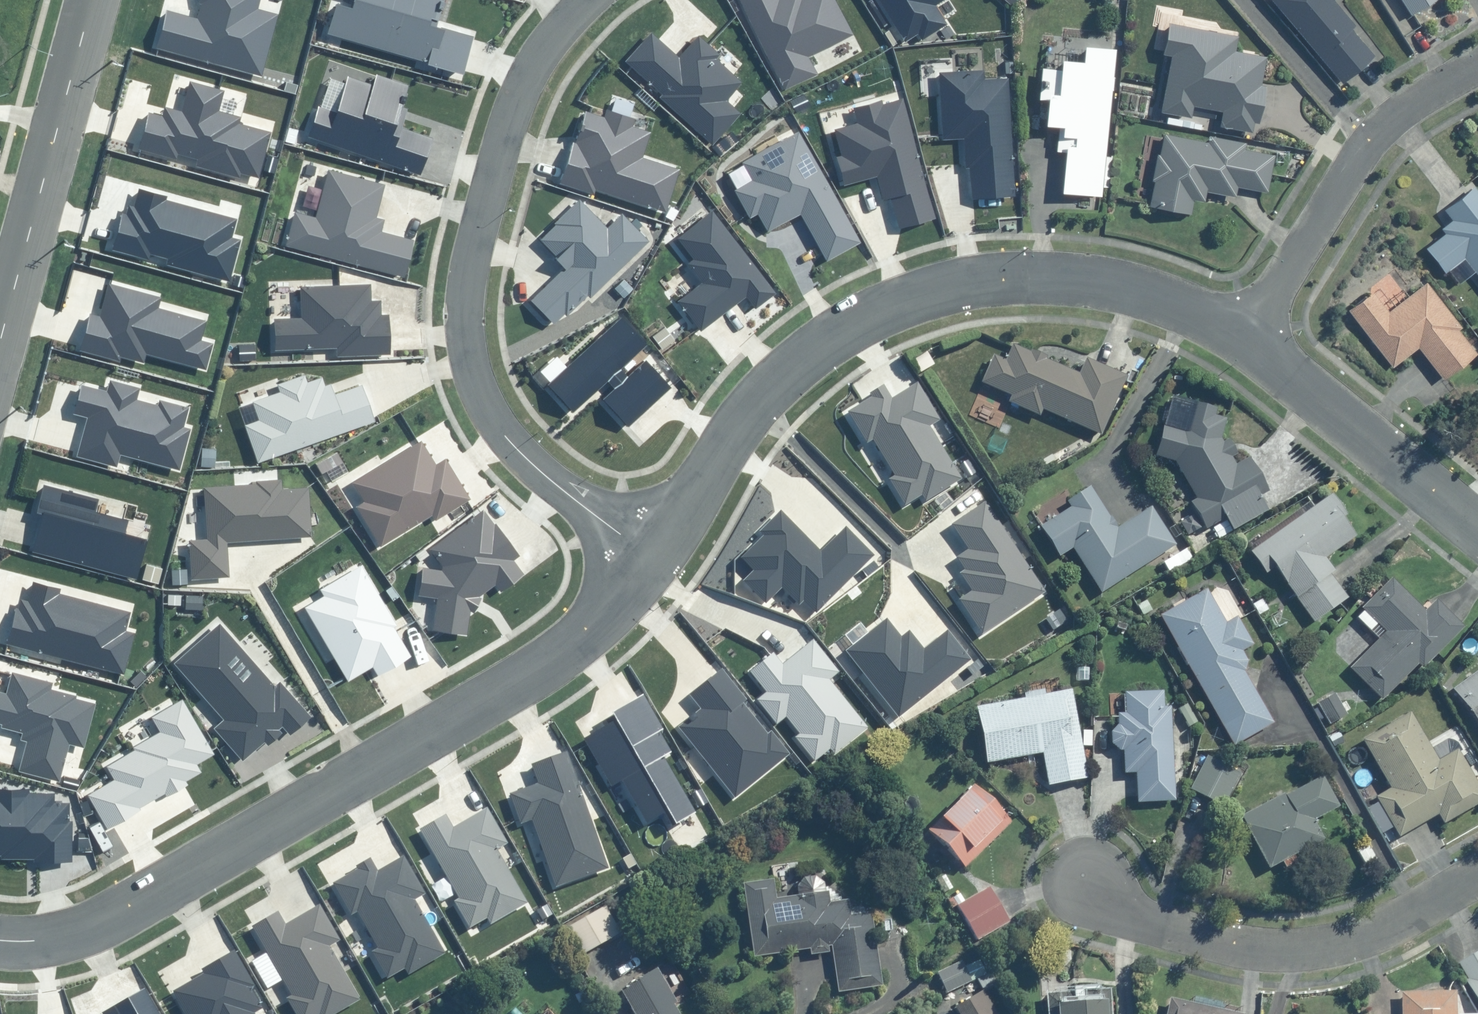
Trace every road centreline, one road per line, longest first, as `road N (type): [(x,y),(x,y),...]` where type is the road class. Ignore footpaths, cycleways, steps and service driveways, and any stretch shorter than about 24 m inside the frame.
road 1 (residential): [(0,943),(60,941),(244,841),(588,634),(657,561)]
road 2 (residential): [(657,561),(762,386),(826,332),(928,294),(1095,284),(1169,301),(1243,342)]
road 3 (residential): [(657,561),(507,440),(484,403),(464,318),(471,261),(517,102),(536,64),(587,0)]
road 4 (residential): [(1074,884),(1140,917),(1259,942),(1323,944),(1477,867)]
road 5 (unclassified): [(0,340),(92,0)]
road 6 (residential): [(1243,342),(1477,527)]
road 7 (residential): [(1243,342),(1361,142)]
road 8 (residential): [(1239,0),(1361,142)]
road 9 (residential): [(1361,142),(1477,74)]

